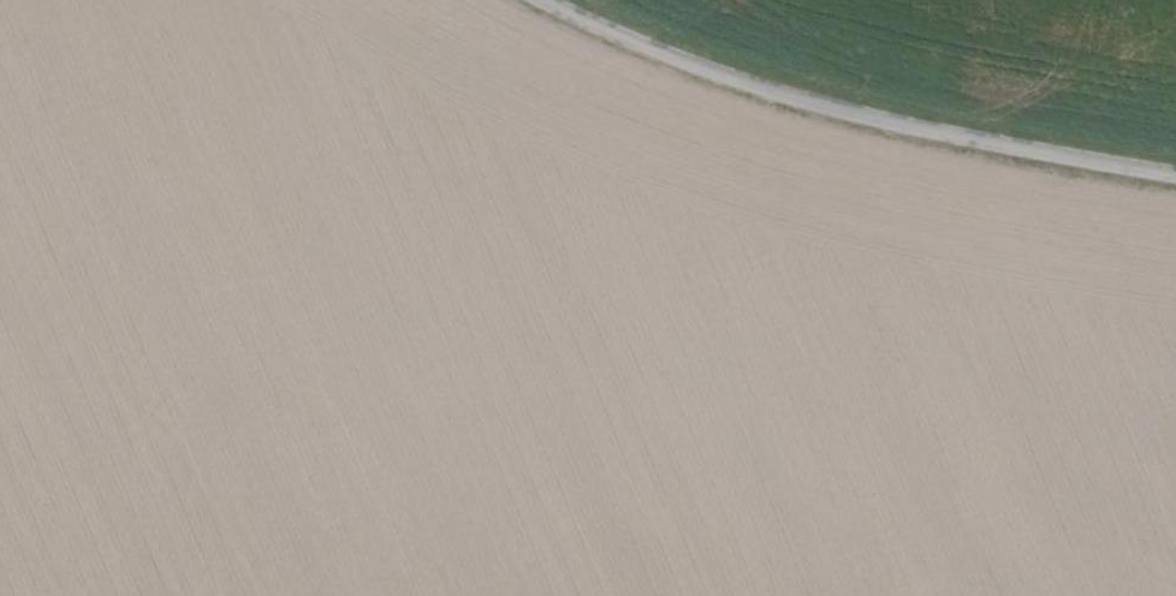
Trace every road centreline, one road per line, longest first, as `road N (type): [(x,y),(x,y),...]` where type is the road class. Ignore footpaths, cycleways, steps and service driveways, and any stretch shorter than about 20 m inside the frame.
road 1 (unclassified): [(534,0),(566,19),(807,108),(1175,178)]

